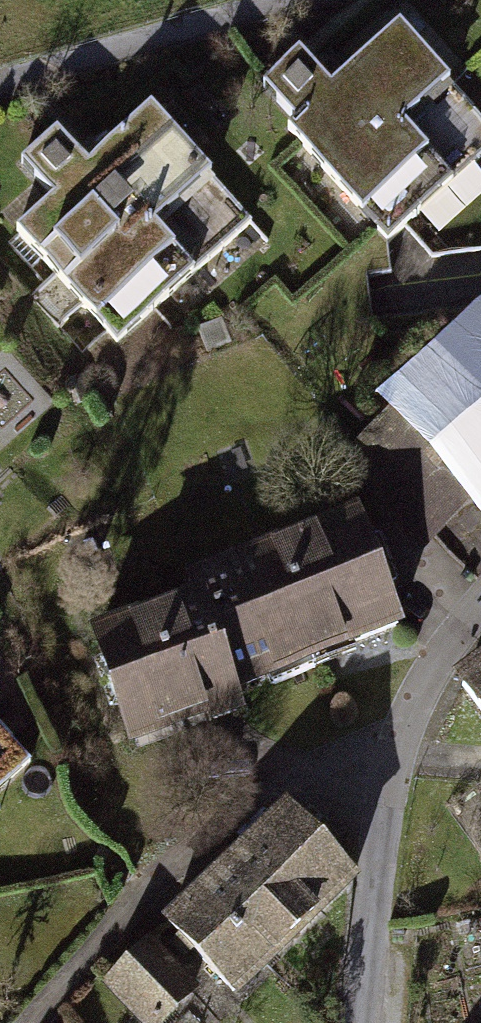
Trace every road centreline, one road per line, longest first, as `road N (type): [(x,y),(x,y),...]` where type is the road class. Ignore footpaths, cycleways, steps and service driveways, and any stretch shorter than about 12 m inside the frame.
road 1 (residential): [(361,1022),(380,840),(448,629),(480,593)]

